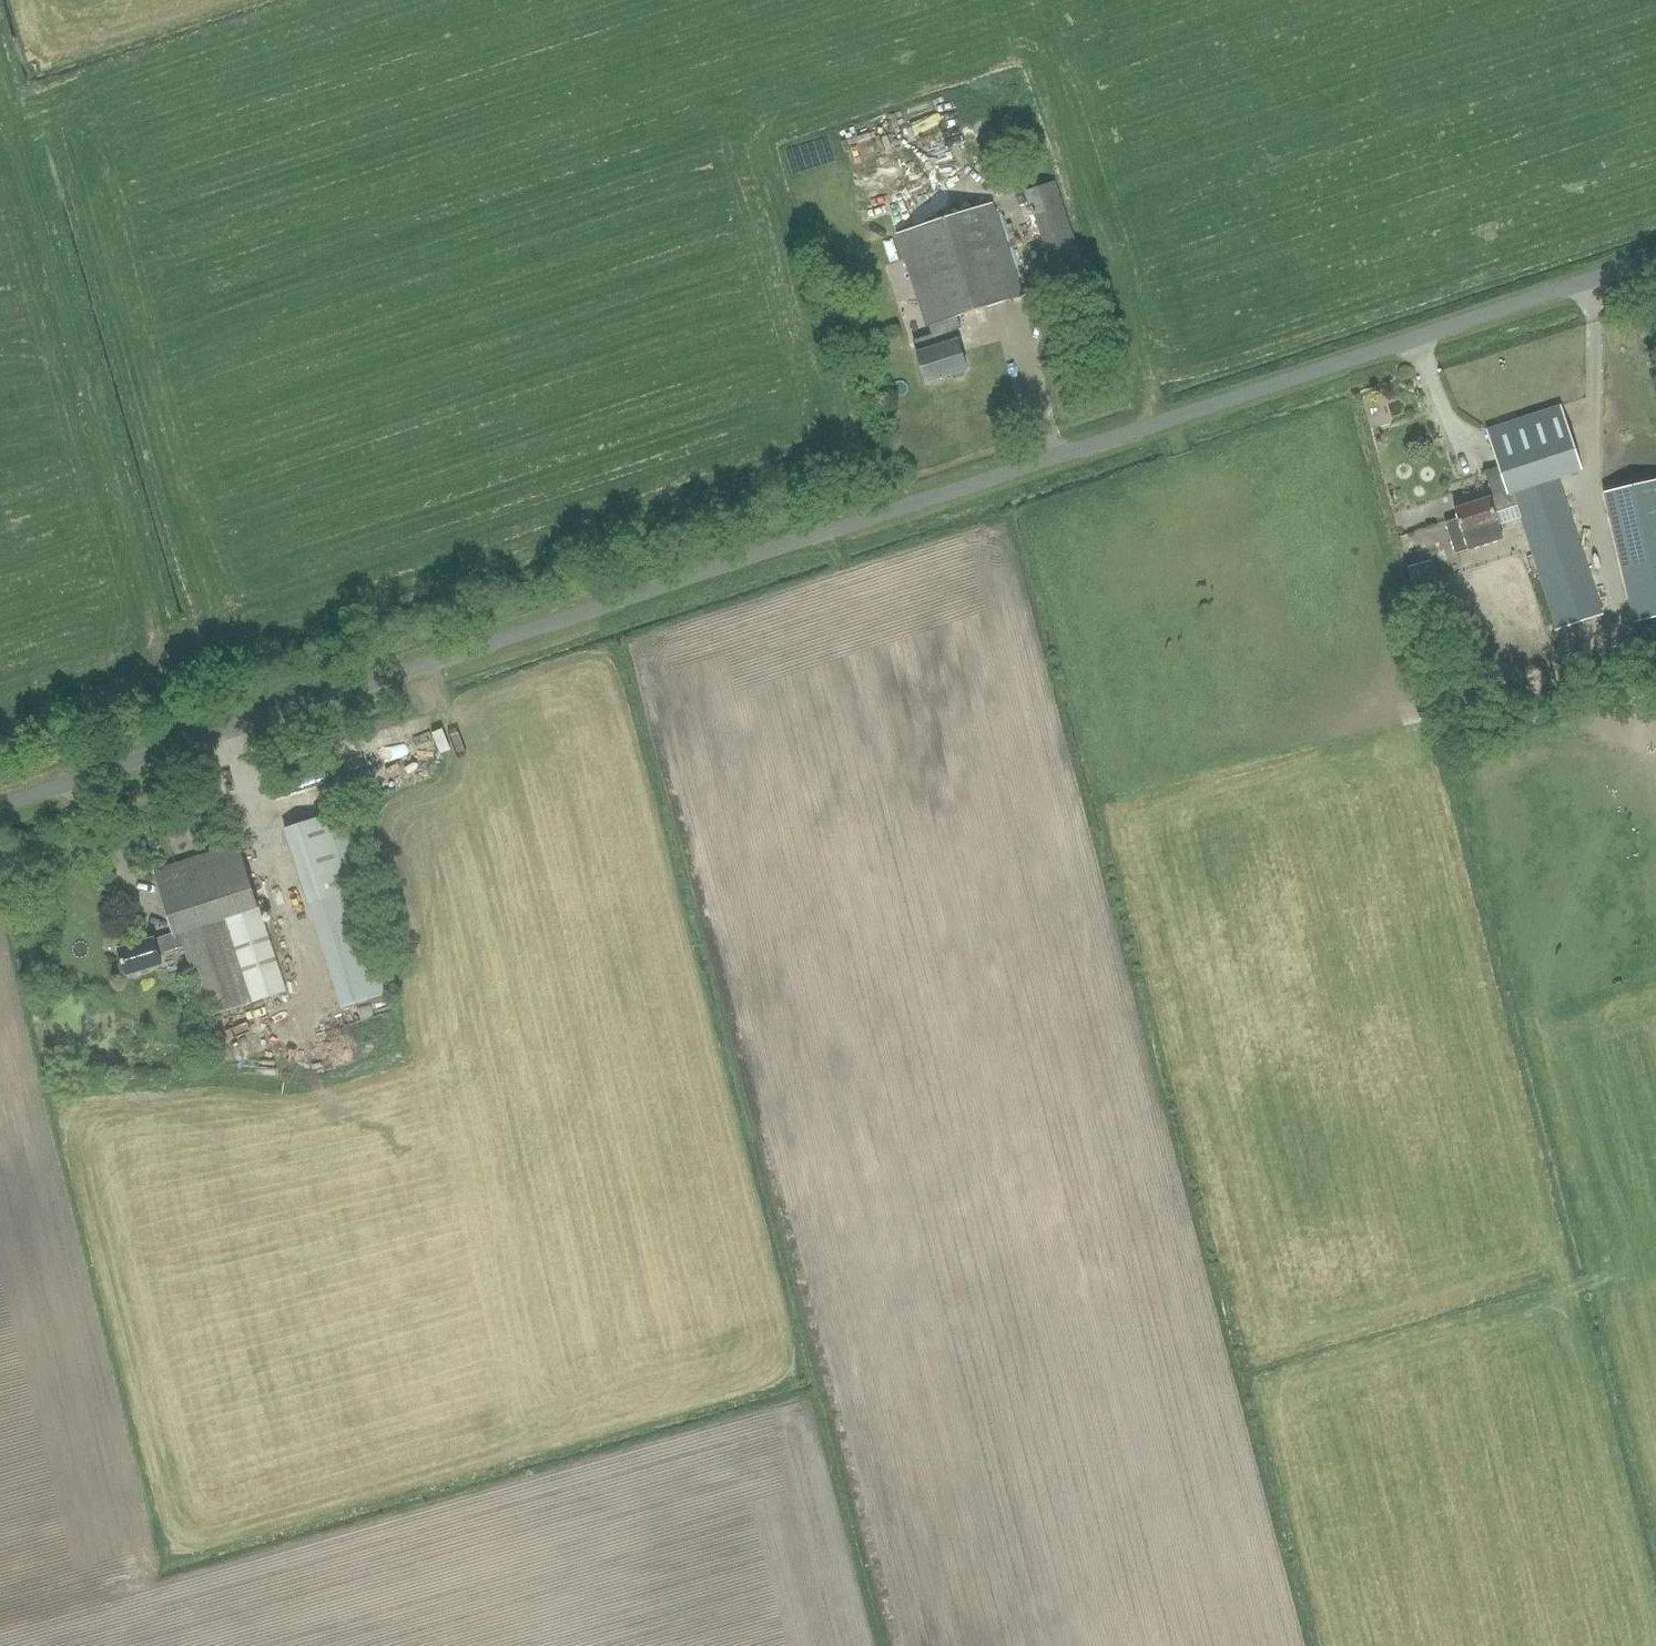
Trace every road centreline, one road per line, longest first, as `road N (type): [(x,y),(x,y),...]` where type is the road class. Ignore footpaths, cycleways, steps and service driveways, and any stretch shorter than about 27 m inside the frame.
road 1 (unclassified): [(0,803),(1655,254)]

